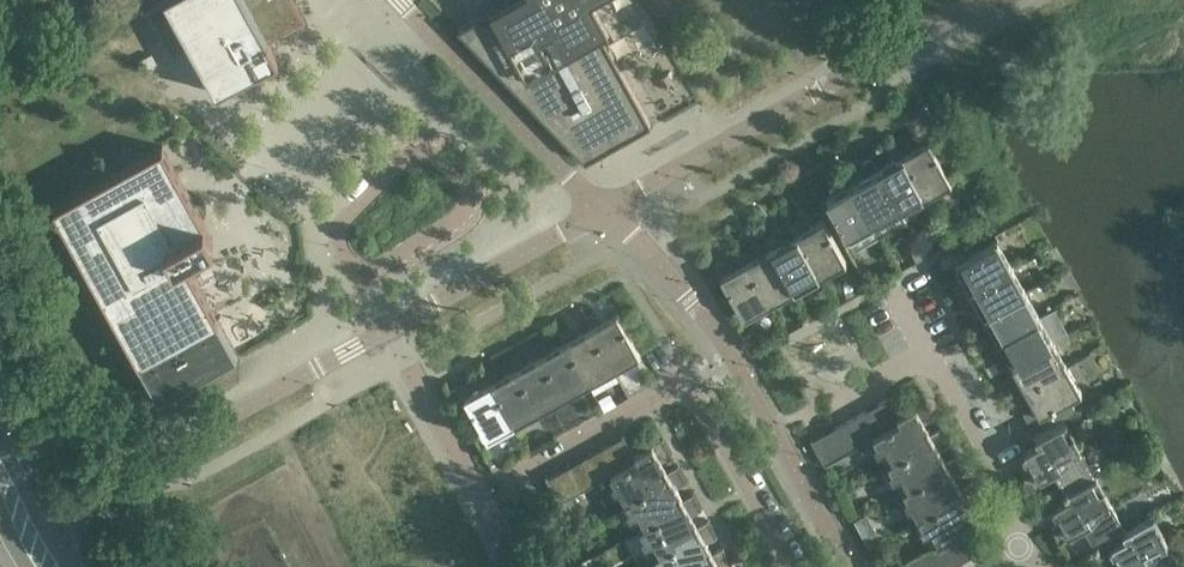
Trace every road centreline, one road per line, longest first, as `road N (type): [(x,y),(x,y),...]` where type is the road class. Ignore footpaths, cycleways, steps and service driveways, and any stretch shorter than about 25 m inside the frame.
road 1 (residential): [(791,566),(703,410),(682,395),(664,394),(503,483)]
road 2 (residential): [(360,279),(456,223),(467,203),(464,180),(431,154),(403,161),(339,230),(346,256)]
road 3 (residential): [(360,279),(520,566)]
road 4 (residential): [(1019,548),(1002,482),(931,359)]
road 5 (tertiary): [(90,566),(0,399)]
road 6 (residential): [(817,420),(931,359)]

